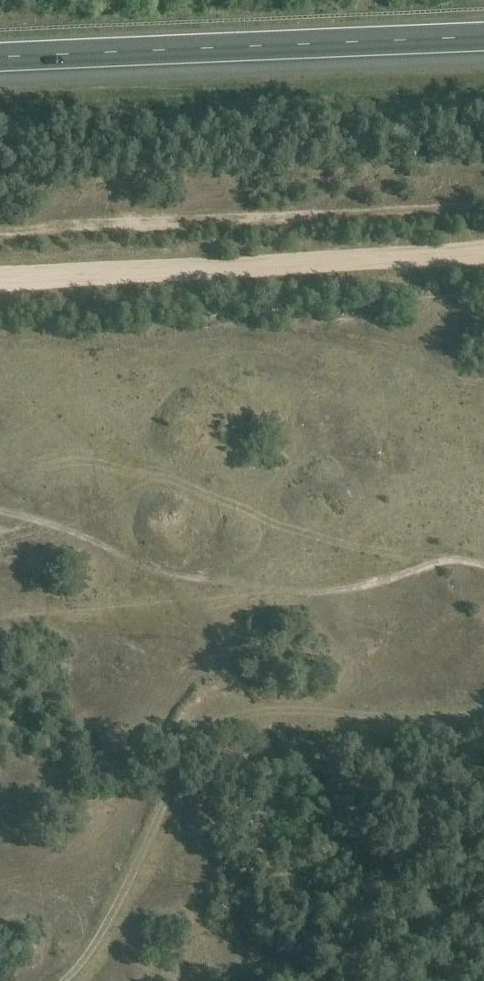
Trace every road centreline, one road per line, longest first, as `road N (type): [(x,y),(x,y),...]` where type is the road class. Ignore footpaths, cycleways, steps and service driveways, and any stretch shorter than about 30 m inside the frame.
road 1 (track): [(0,507),(177,570),(258,583),(458,558),(483,561)]
road 2 (track): [(483,252),(0,279)]
road 3 (motorway): [(0,58),(483,38)]
road 4 (track): [(0,222),(483,202)]

